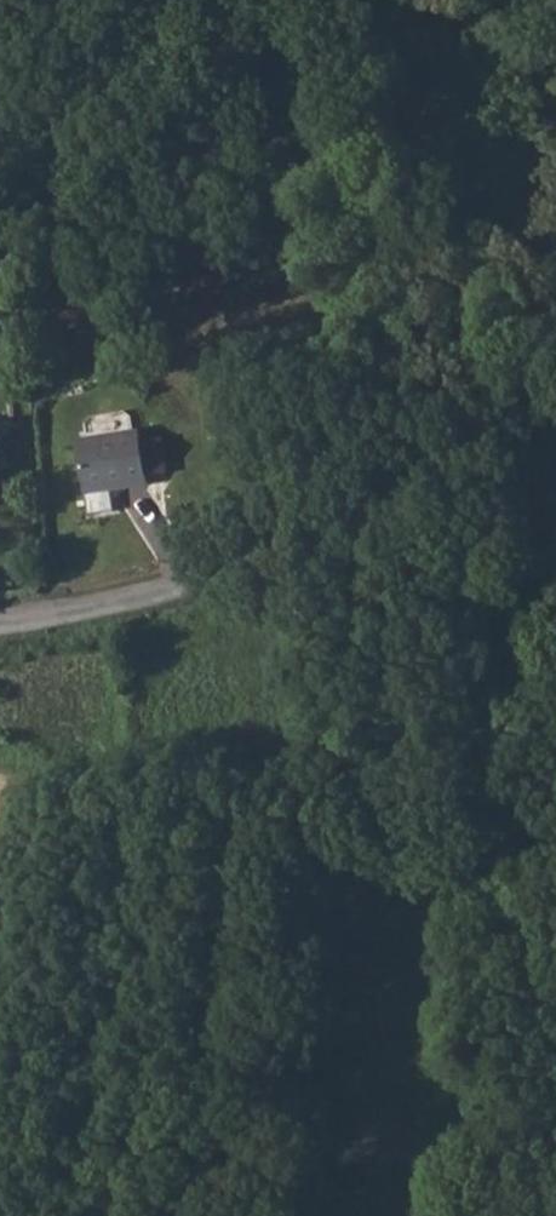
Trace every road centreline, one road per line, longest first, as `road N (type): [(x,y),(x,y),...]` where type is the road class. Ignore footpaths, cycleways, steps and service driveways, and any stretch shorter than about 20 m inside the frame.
road 1 (track): [(0,778),(90,784),(416,854),(453,891),(471,1121),(500,1215)]
road 2 (tertiary): [(555,404),(280,547),(172,585),(0,622)]

